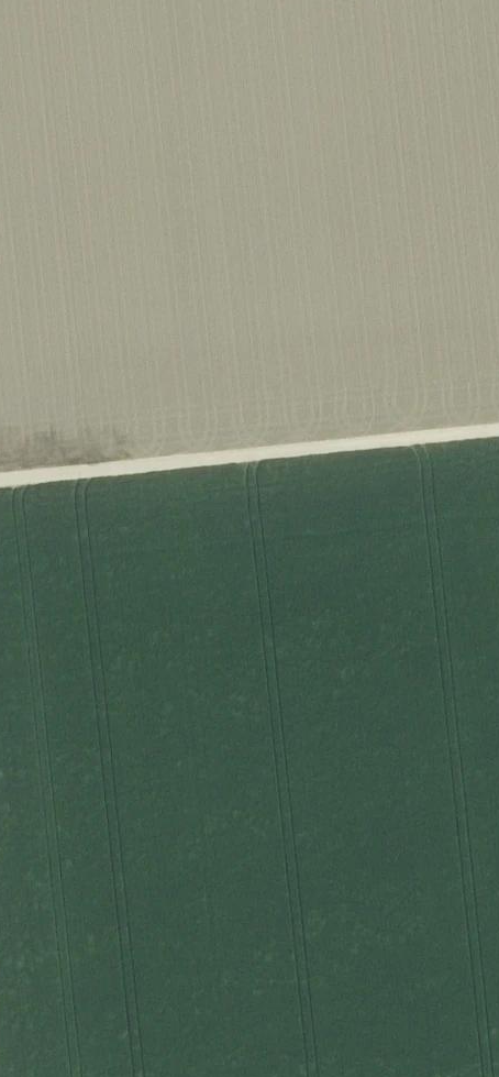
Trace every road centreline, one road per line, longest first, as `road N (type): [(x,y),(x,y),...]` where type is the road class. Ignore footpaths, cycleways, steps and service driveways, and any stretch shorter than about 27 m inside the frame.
road 1 (track): [(498,428),(0,478)]

